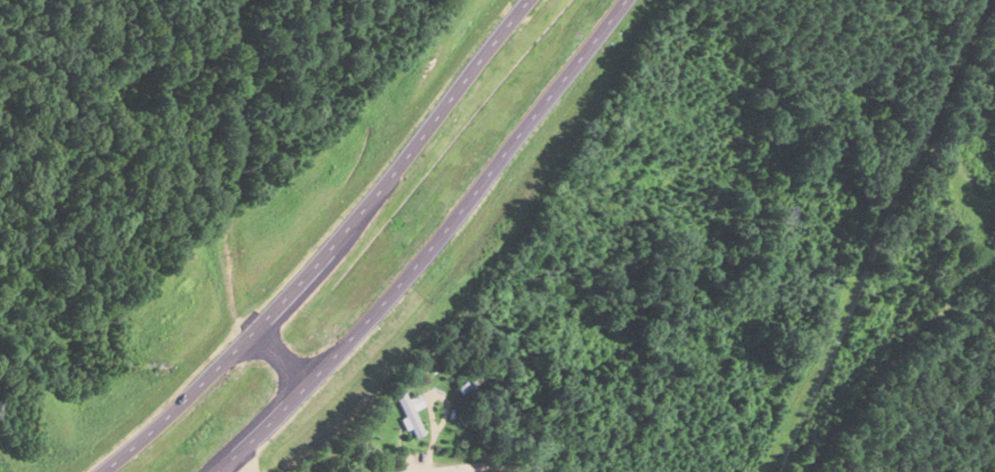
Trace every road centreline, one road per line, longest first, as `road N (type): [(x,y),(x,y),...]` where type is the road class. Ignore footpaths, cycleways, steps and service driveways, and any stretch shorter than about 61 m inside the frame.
road 1 (trunk): [(515,0),(252,331),(100,471)]
road 2 (trunk): [(213,471),(398,284),(620,0)]
road 3 (residential): [(769,471),(894,284),(994,225)]

